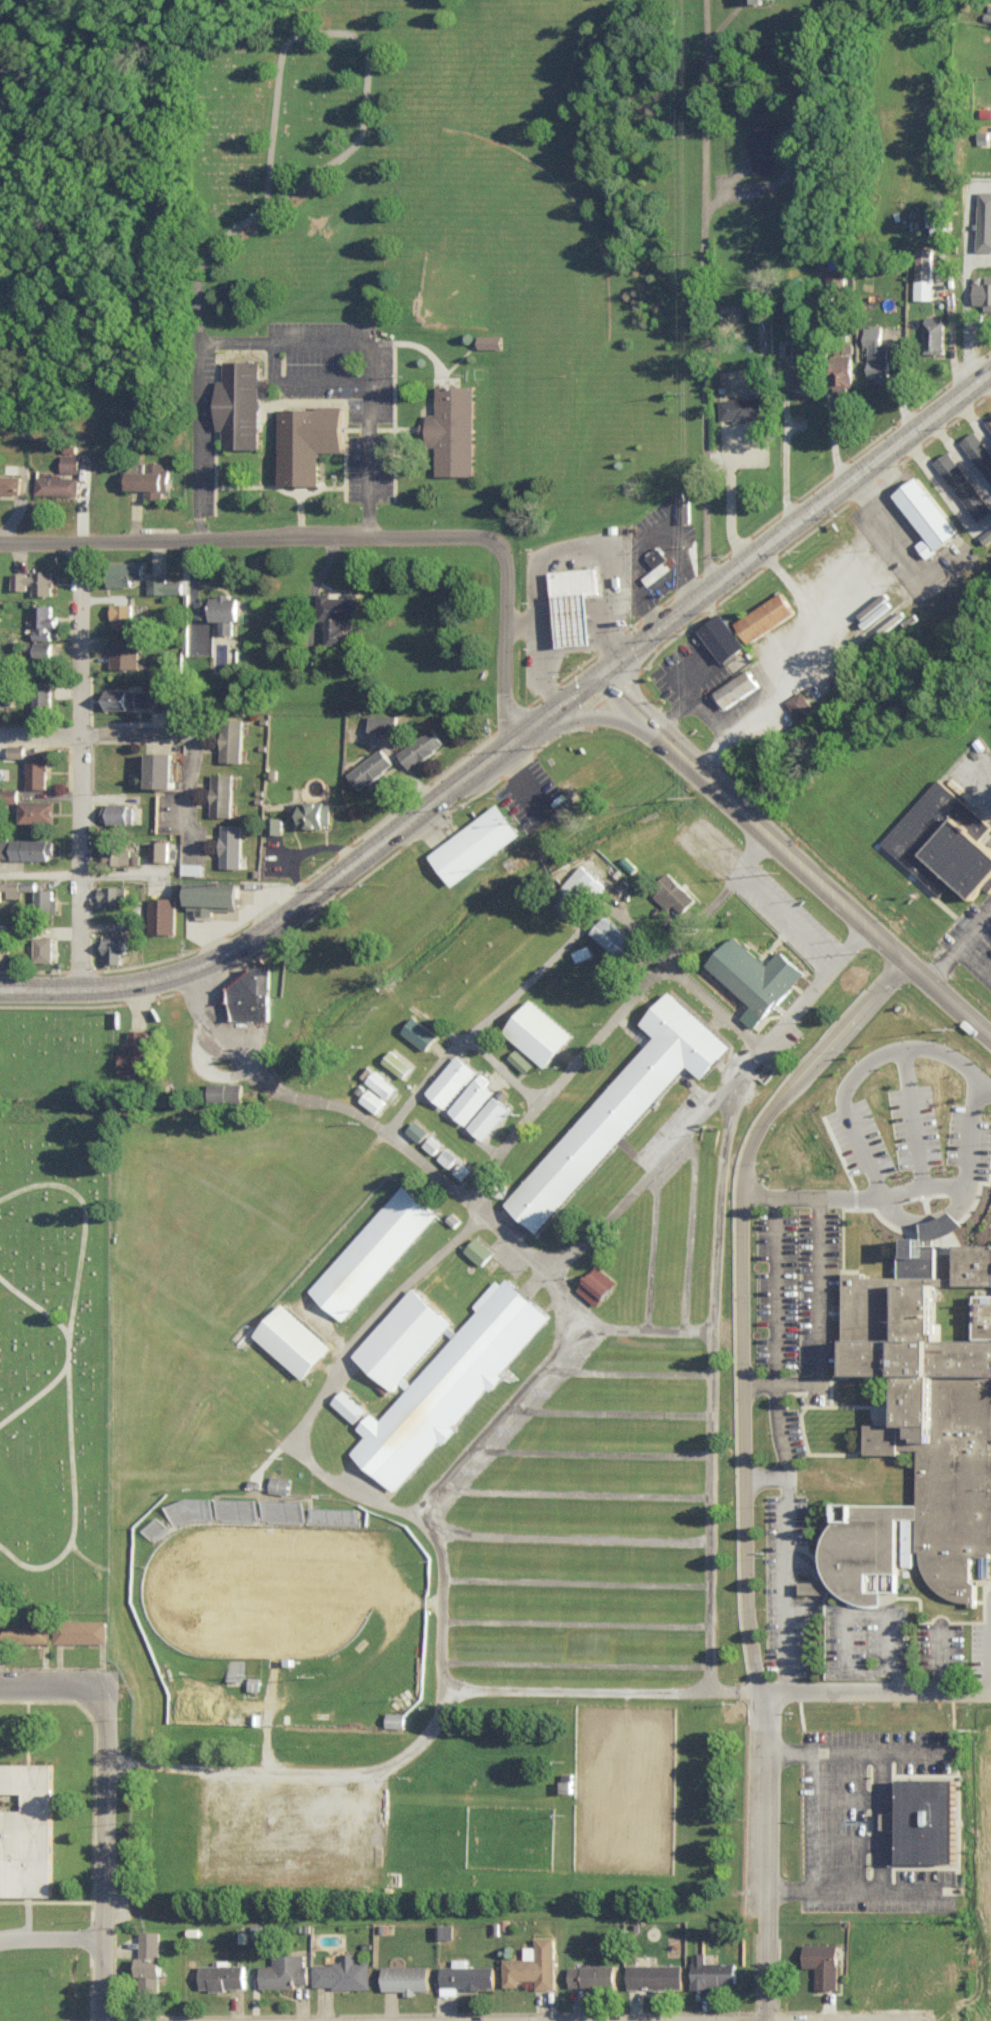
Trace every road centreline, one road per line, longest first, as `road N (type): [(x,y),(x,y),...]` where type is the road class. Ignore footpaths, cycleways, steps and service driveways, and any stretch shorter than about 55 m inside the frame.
road 1 (residential): [(767,2019),(766,1746),(745,1579),(740,1192),(752,1135),(800,1073)]
road 2 (residential): [(505,743),(509,567),(497,537),(346,529),(0,538)]
road 3 (primary): [(0,987),(130,983),(220,955),(467,772)]
road 4 (residential): [(922,2018),(440,2020)]
road 5 (residential): [(80,988),(78,538)]
road 6 (primary): [(697,595),(990,368)]
road 7 (residential): [(106,1690),(116,1721),(112,2020)]
road 8 (primary): [(719,788),(905,959)]
road 9 (residential): [(758,1689),(990,1690)]
road 10 (primary): [(608,664),(615,687),(719,788)]
road 11 (residential): [(800,1073),(905,959)]

